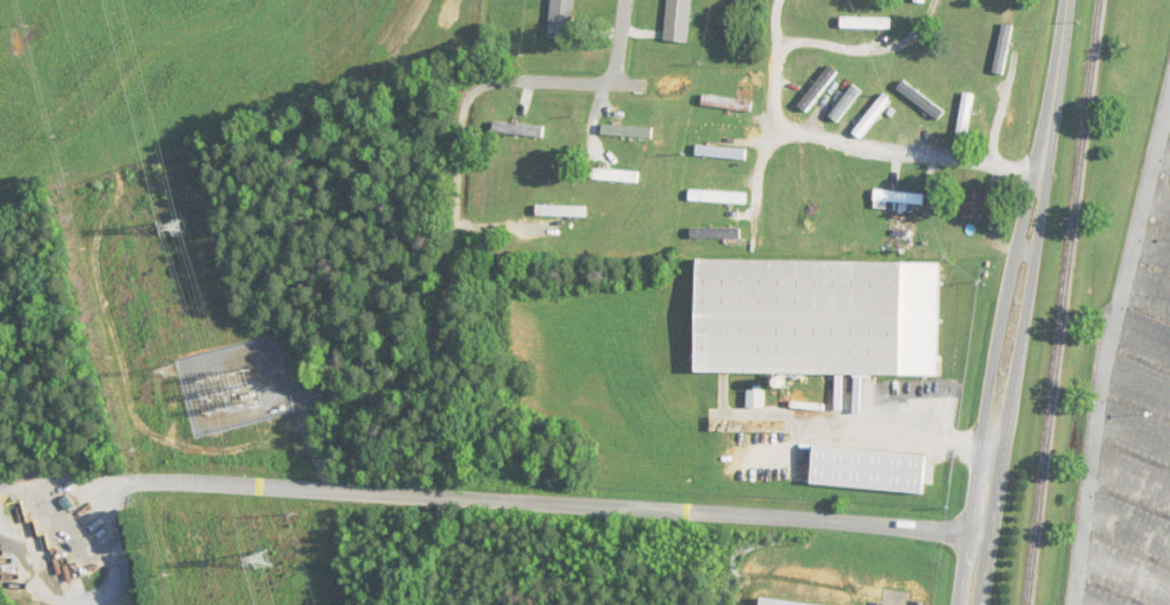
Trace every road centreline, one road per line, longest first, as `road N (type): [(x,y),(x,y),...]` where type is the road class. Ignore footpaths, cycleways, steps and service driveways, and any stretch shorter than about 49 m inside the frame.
road 1 (secondary): [(971,604),(1071,0)]
road 2 (residential): [(603,77),(482,84),(465,139),(463,212)]

